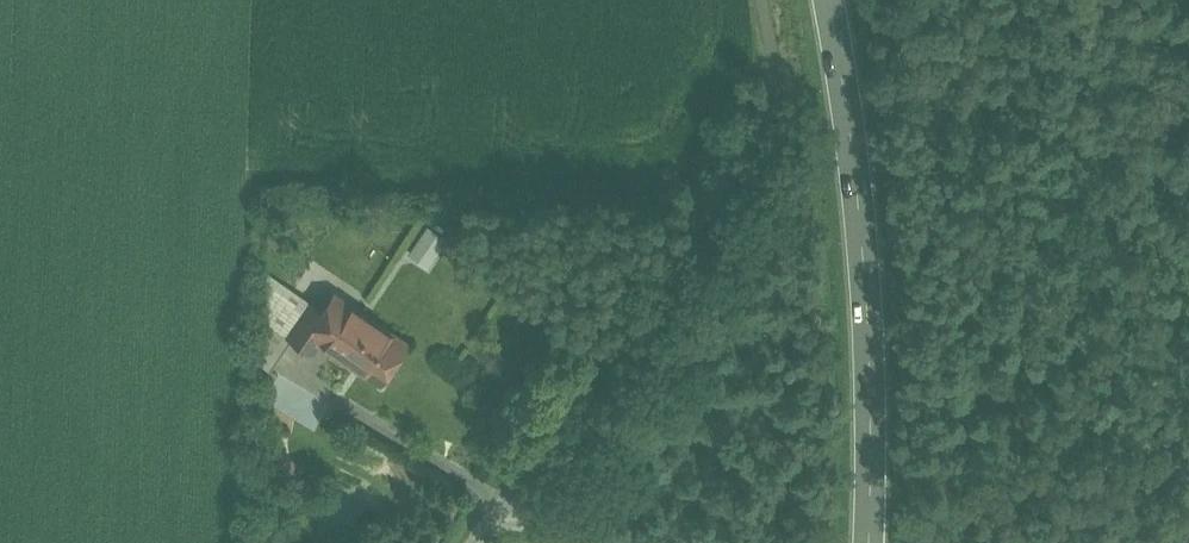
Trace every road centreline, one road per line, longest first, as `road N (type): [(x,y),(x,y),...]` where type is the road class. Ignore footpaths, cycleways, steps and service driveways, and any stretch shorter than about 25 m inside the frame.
road 1 (secondary): [(869,542),(863,247),(830,0)]
road 2 (unclassified): [(472,542),(511,514),(576,542)]

